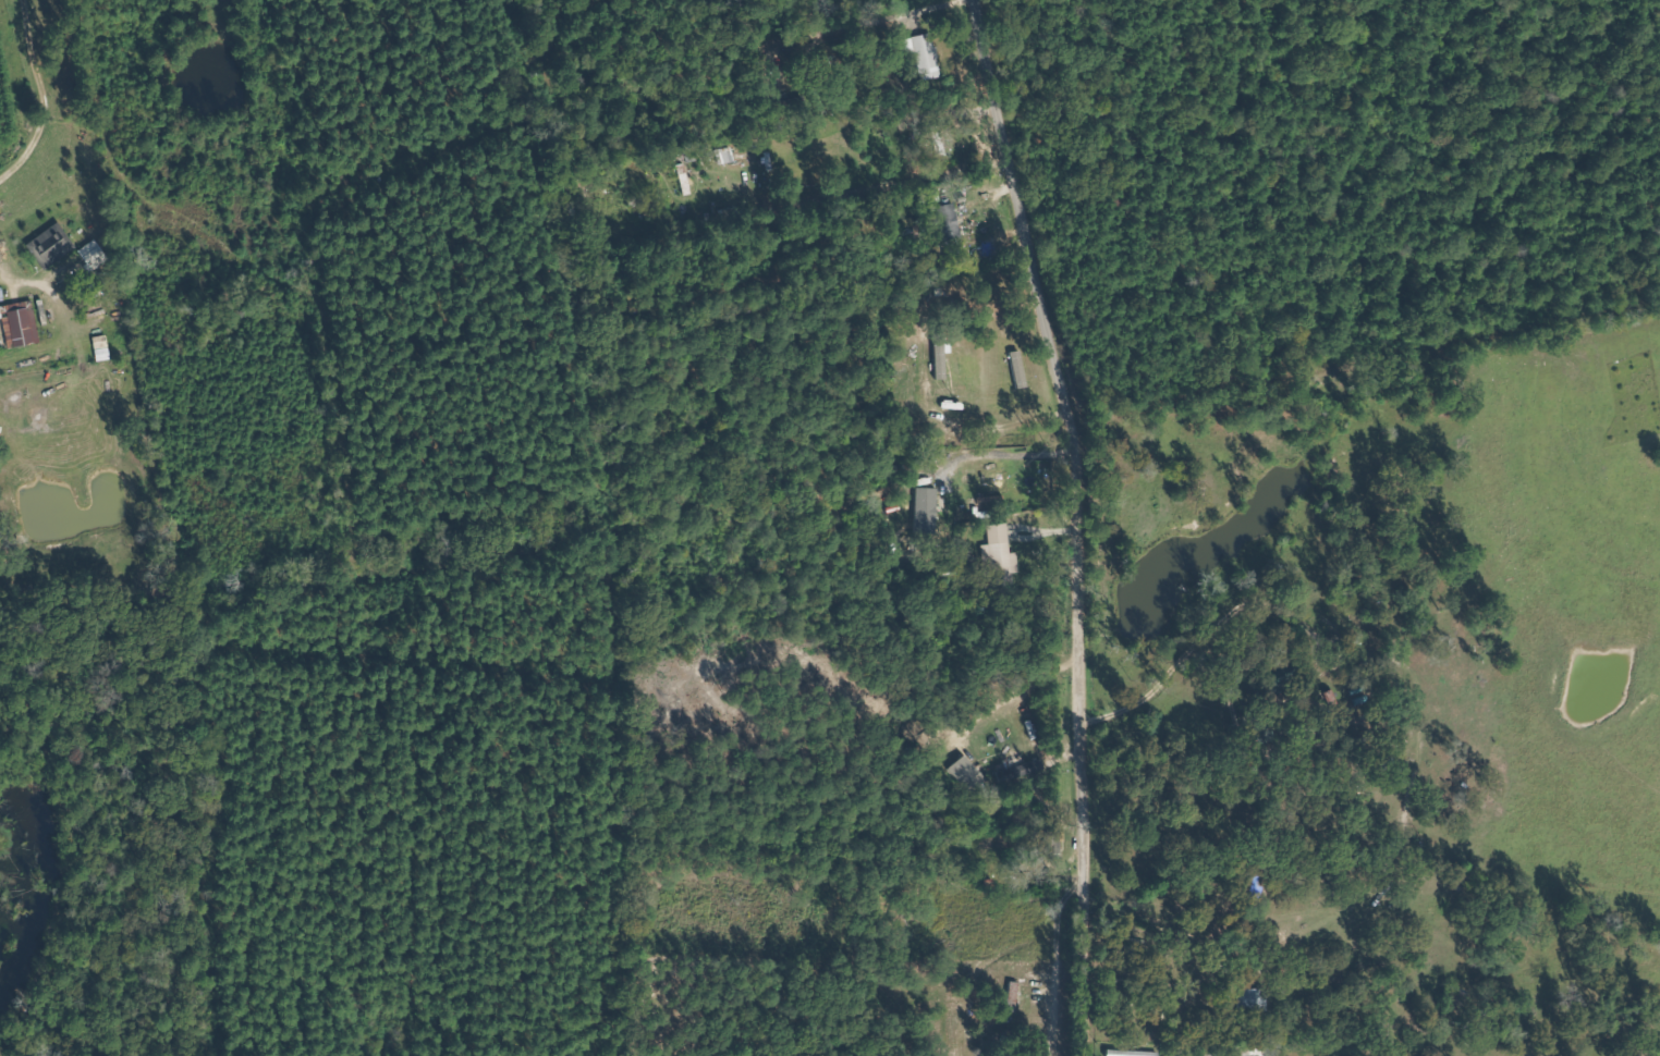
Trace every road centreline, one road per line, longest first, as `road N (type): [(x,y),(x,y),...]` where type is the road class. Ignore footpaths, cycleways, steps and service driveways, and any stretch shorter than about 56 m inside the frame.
road 1 (residential): [(1083,1055),(1082,505),(978,0)]

